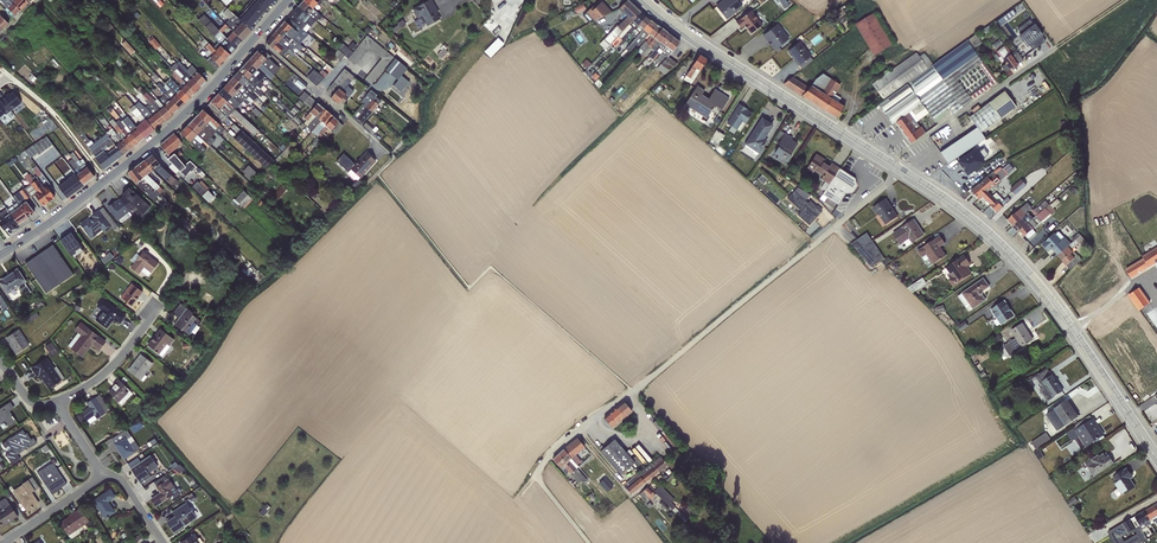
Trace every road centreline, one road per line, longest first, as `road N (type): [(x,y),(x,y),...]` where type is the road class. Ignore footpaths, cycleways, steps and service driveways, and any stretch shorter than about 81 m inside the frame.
road 1 (unclassified): [(588,542),(539,480),(540,467),(899,170)]
road 2 (secondary): [(1156,459),(1029,276),(976,224),(899,170)]
road 3 (secondary): [(4,252),(158,138),(256,37)]
road 4 (track): [(891,165),(1124,0)]
road 5 (secondary): [(899,170),(677,28)]
road 6 (residential): [(395,157),(256,37)]
road 7 (residential): [(55,406),(98,379),(156,307)]
road 8 (residential): [(103,474),(4,542)]

